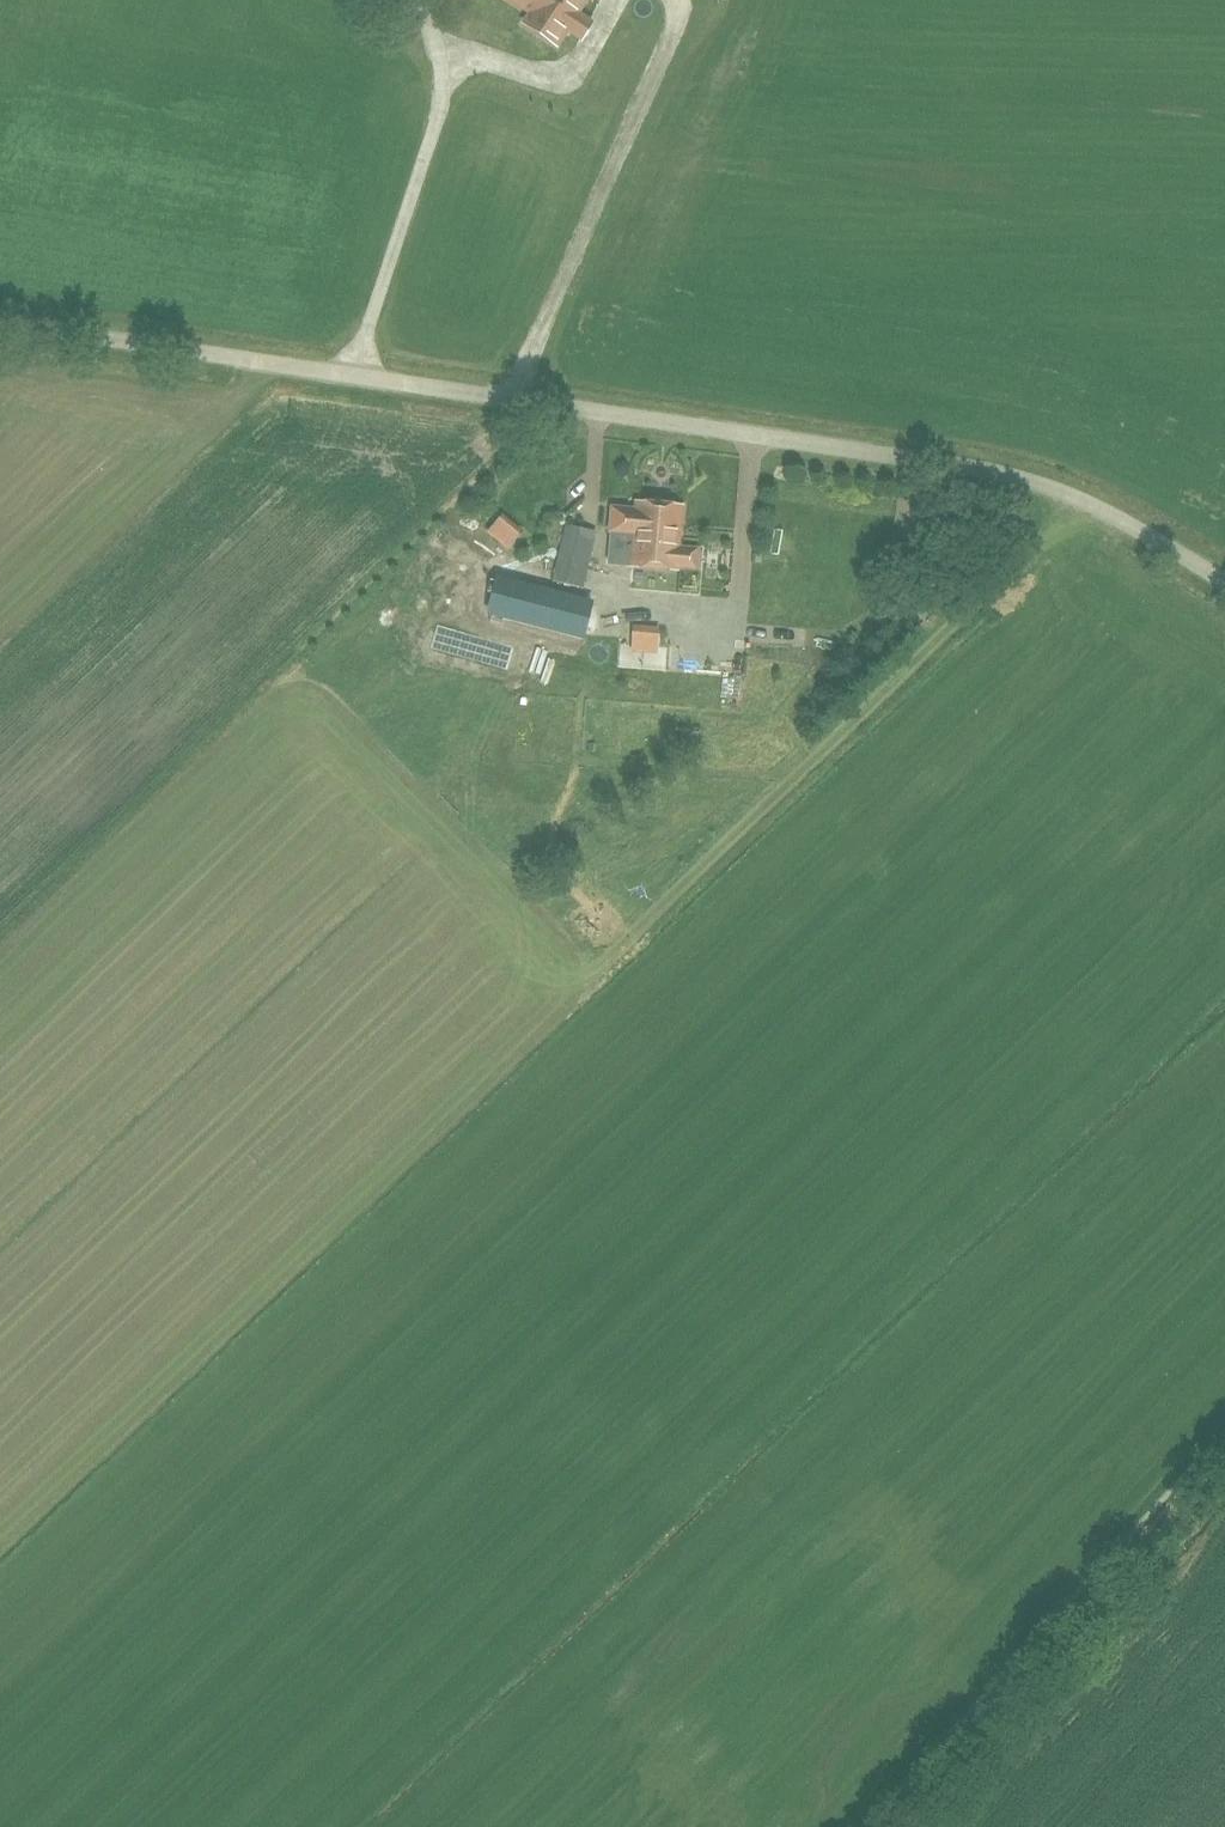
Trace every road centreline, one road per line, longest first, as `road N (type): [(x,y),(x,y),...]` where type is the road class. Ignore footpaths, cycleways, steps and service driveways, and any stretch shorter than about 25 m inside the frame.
road 1 (unclassified): [(1224,582),(1065,493),(975,468),(0,322)]
road 2 (track): [(916,1826),(1224,1490)]

